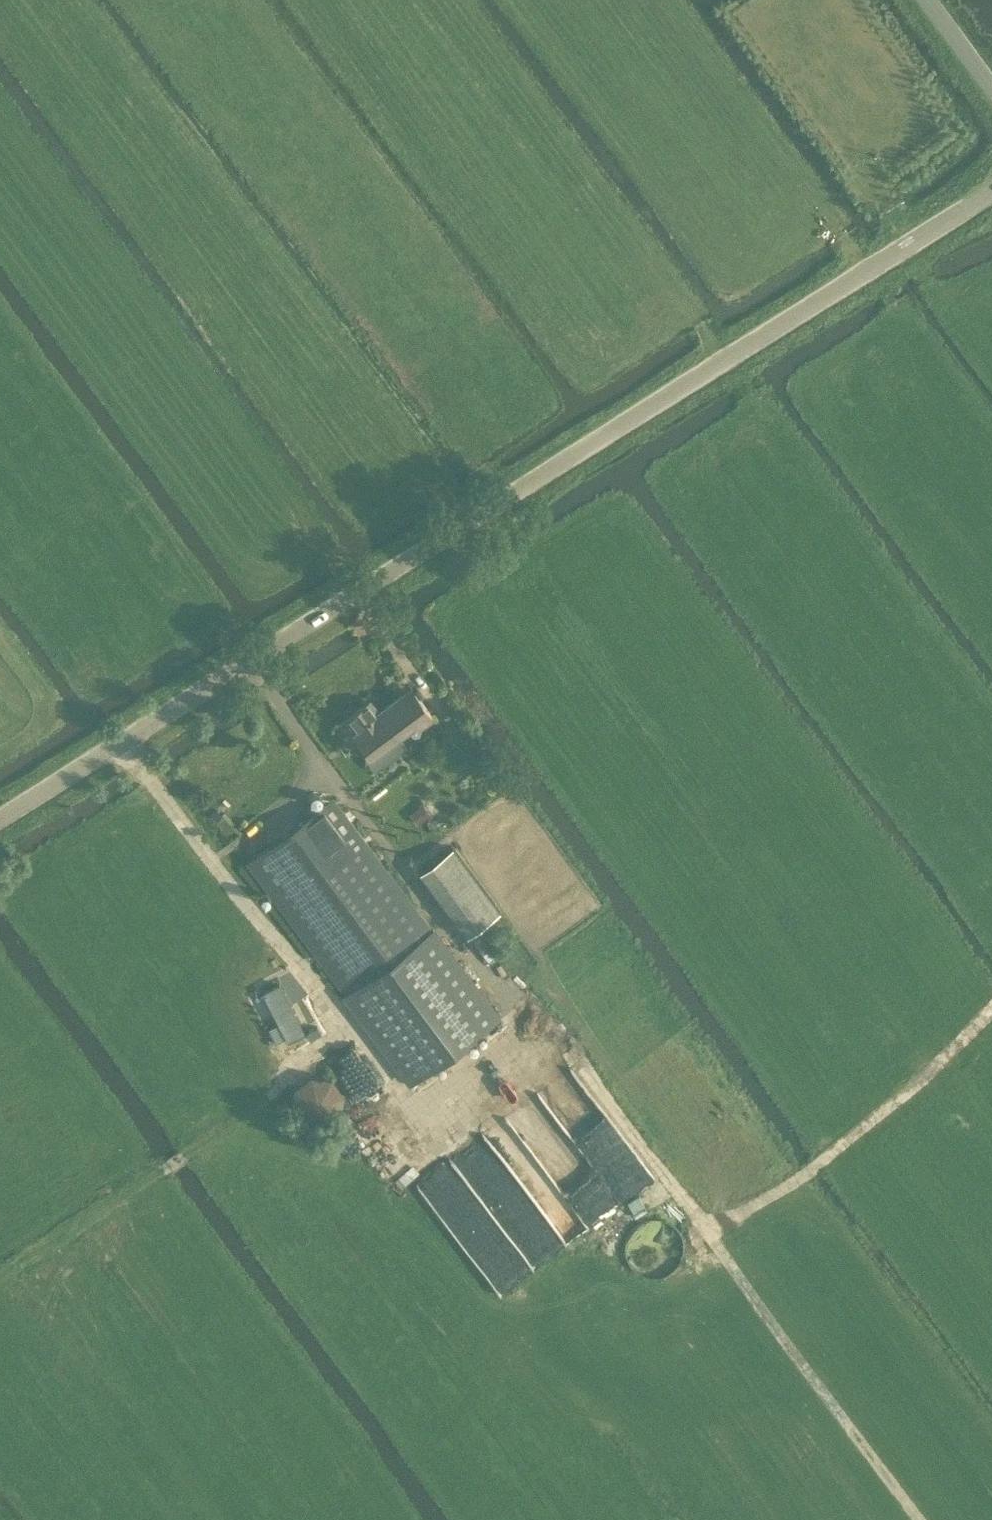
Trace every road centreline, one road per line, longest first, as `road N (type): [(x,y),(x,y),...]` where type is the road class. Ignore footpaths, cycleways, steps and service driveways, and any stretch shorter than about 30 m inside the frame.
road 1 (unclassified): [(0,821),(991,195)]
road 2 (track): [(920,1519),(705,1232)]
road 3 (tertiary): [(991,100),(921,0)]

